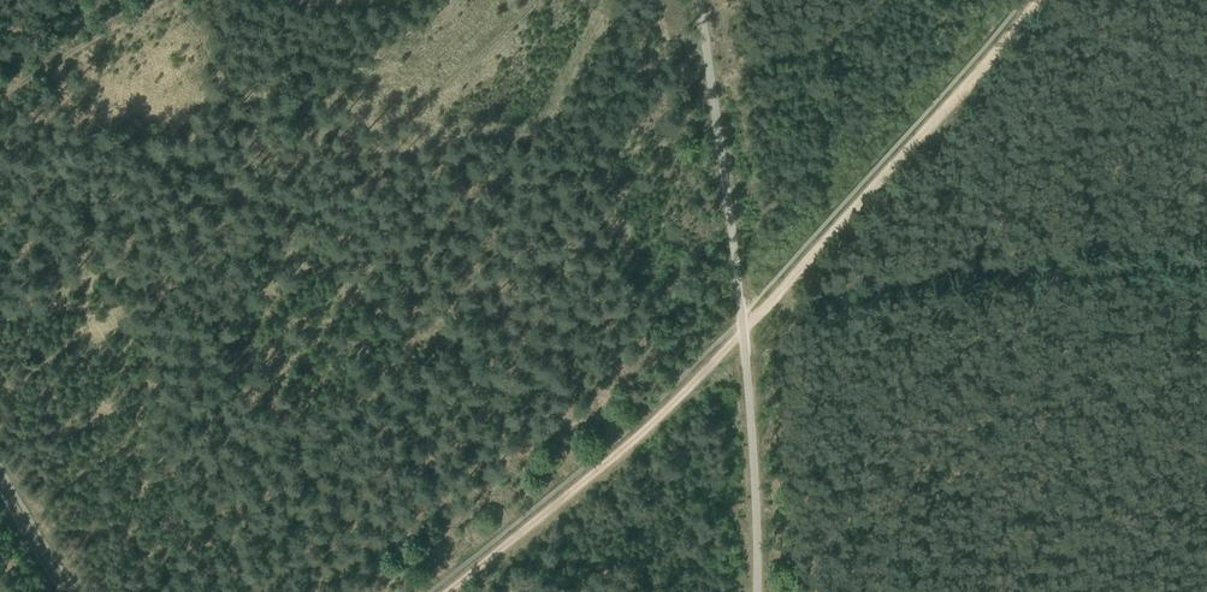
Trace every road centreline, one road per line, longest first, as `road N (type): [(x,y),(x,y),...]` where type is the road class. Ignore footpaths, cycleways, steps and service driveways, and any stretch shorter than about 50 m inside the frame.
road 1 (track): [(744,332),(1038,0)]
road 2 (track): [(744,332),(579,486),(448,591)]
road 3 (track): [(0,482),(66,591)]

